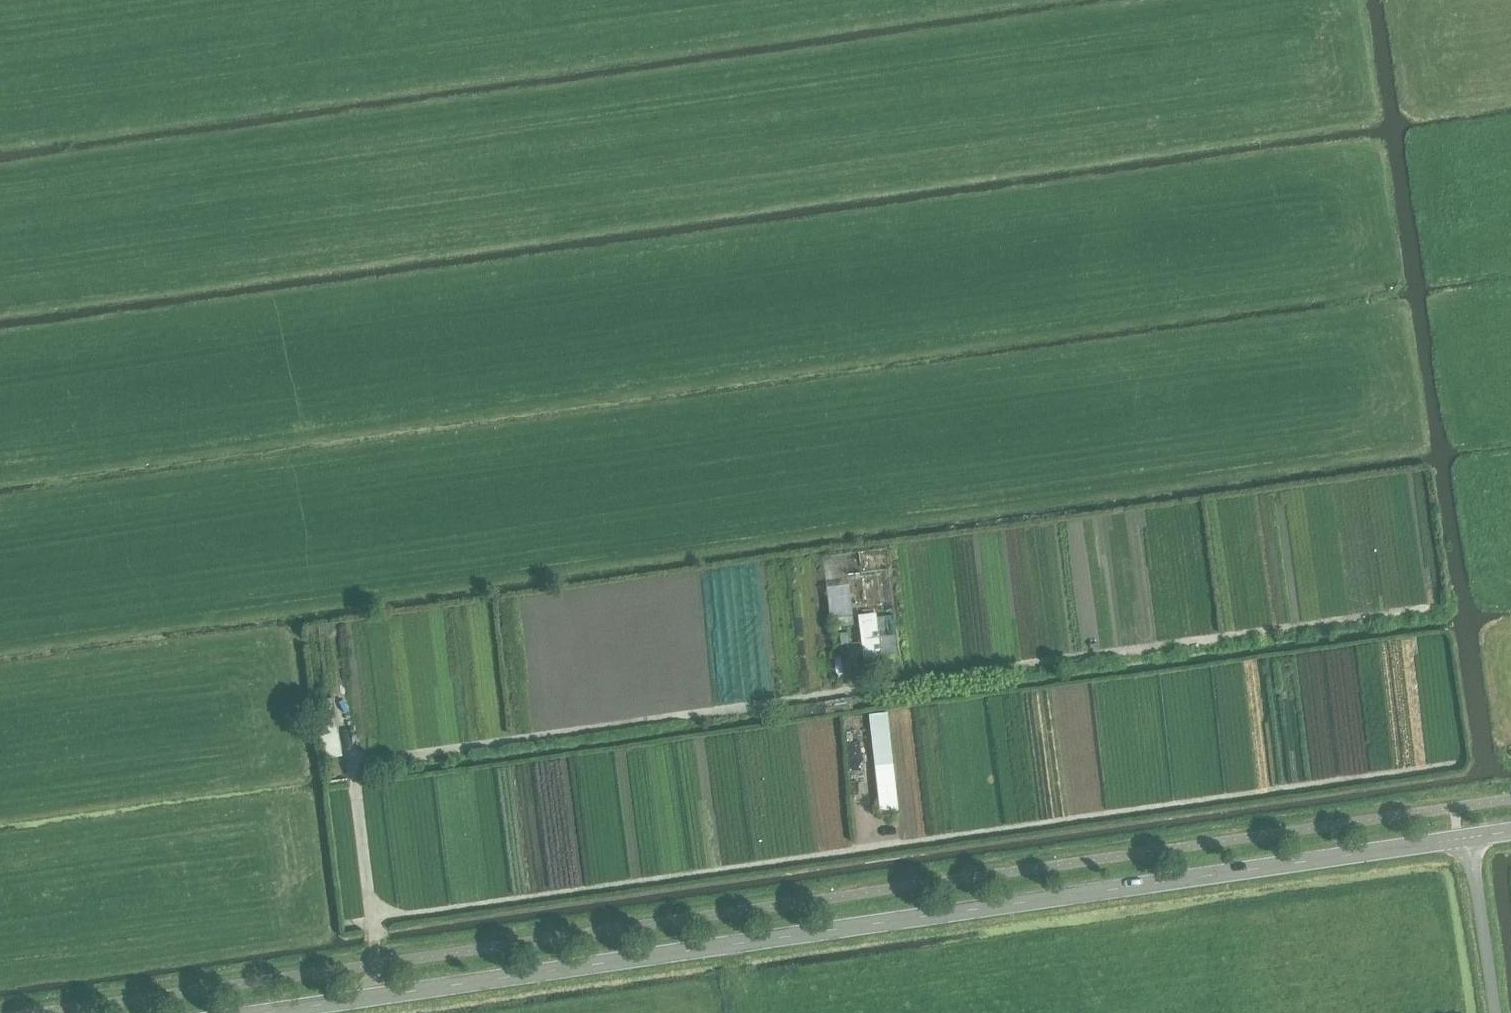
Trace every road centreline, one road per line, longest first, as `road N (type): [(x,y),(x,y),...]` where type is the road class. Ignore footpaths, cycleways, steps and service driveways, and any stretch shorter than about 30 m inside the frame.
road 1 (tertiary): [(289,1012),(1468,840)]
road 2 (unclassified): [(1494,1012),(1468,840)]

